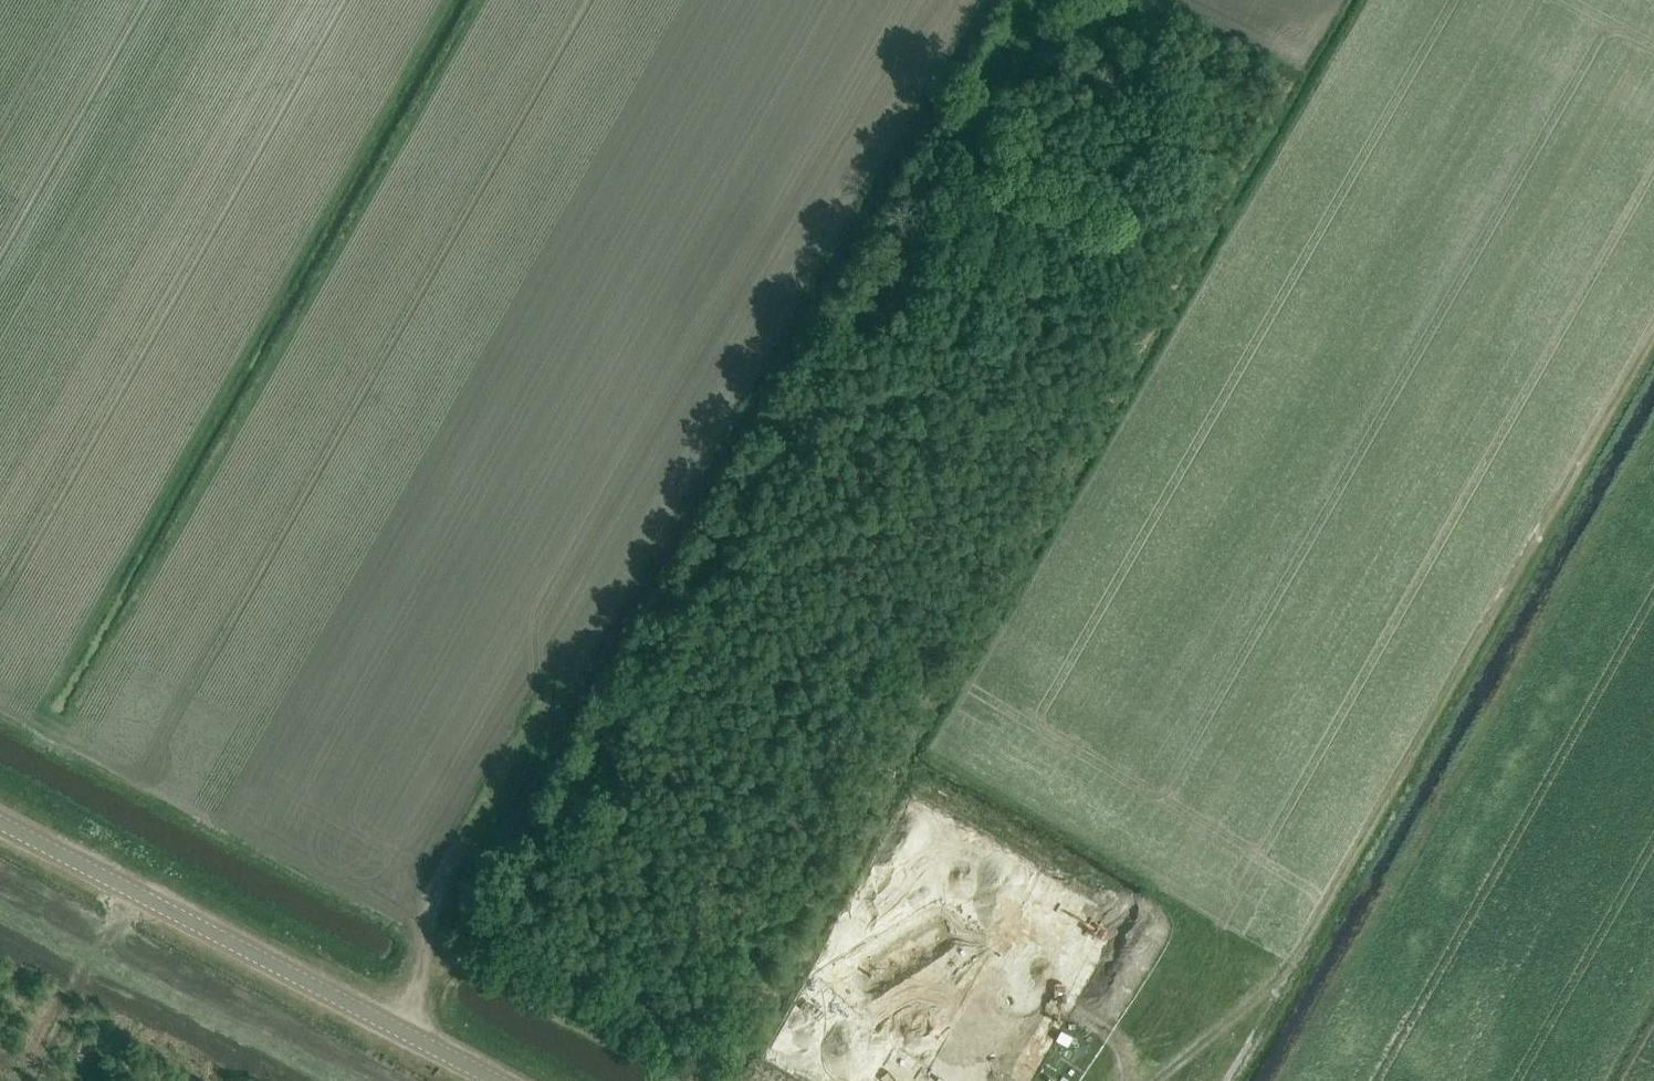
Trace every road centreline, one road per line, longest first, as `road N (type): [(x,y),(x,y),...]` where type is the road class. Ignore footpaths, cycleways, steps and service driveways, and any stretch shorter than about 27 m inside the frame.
road 1 (track): [(1232,1080),(1653,343)]
road 2 (unclassified): [(500,1080),(0,825)]
road 3 (track): [(469,962),(695,1080)]

